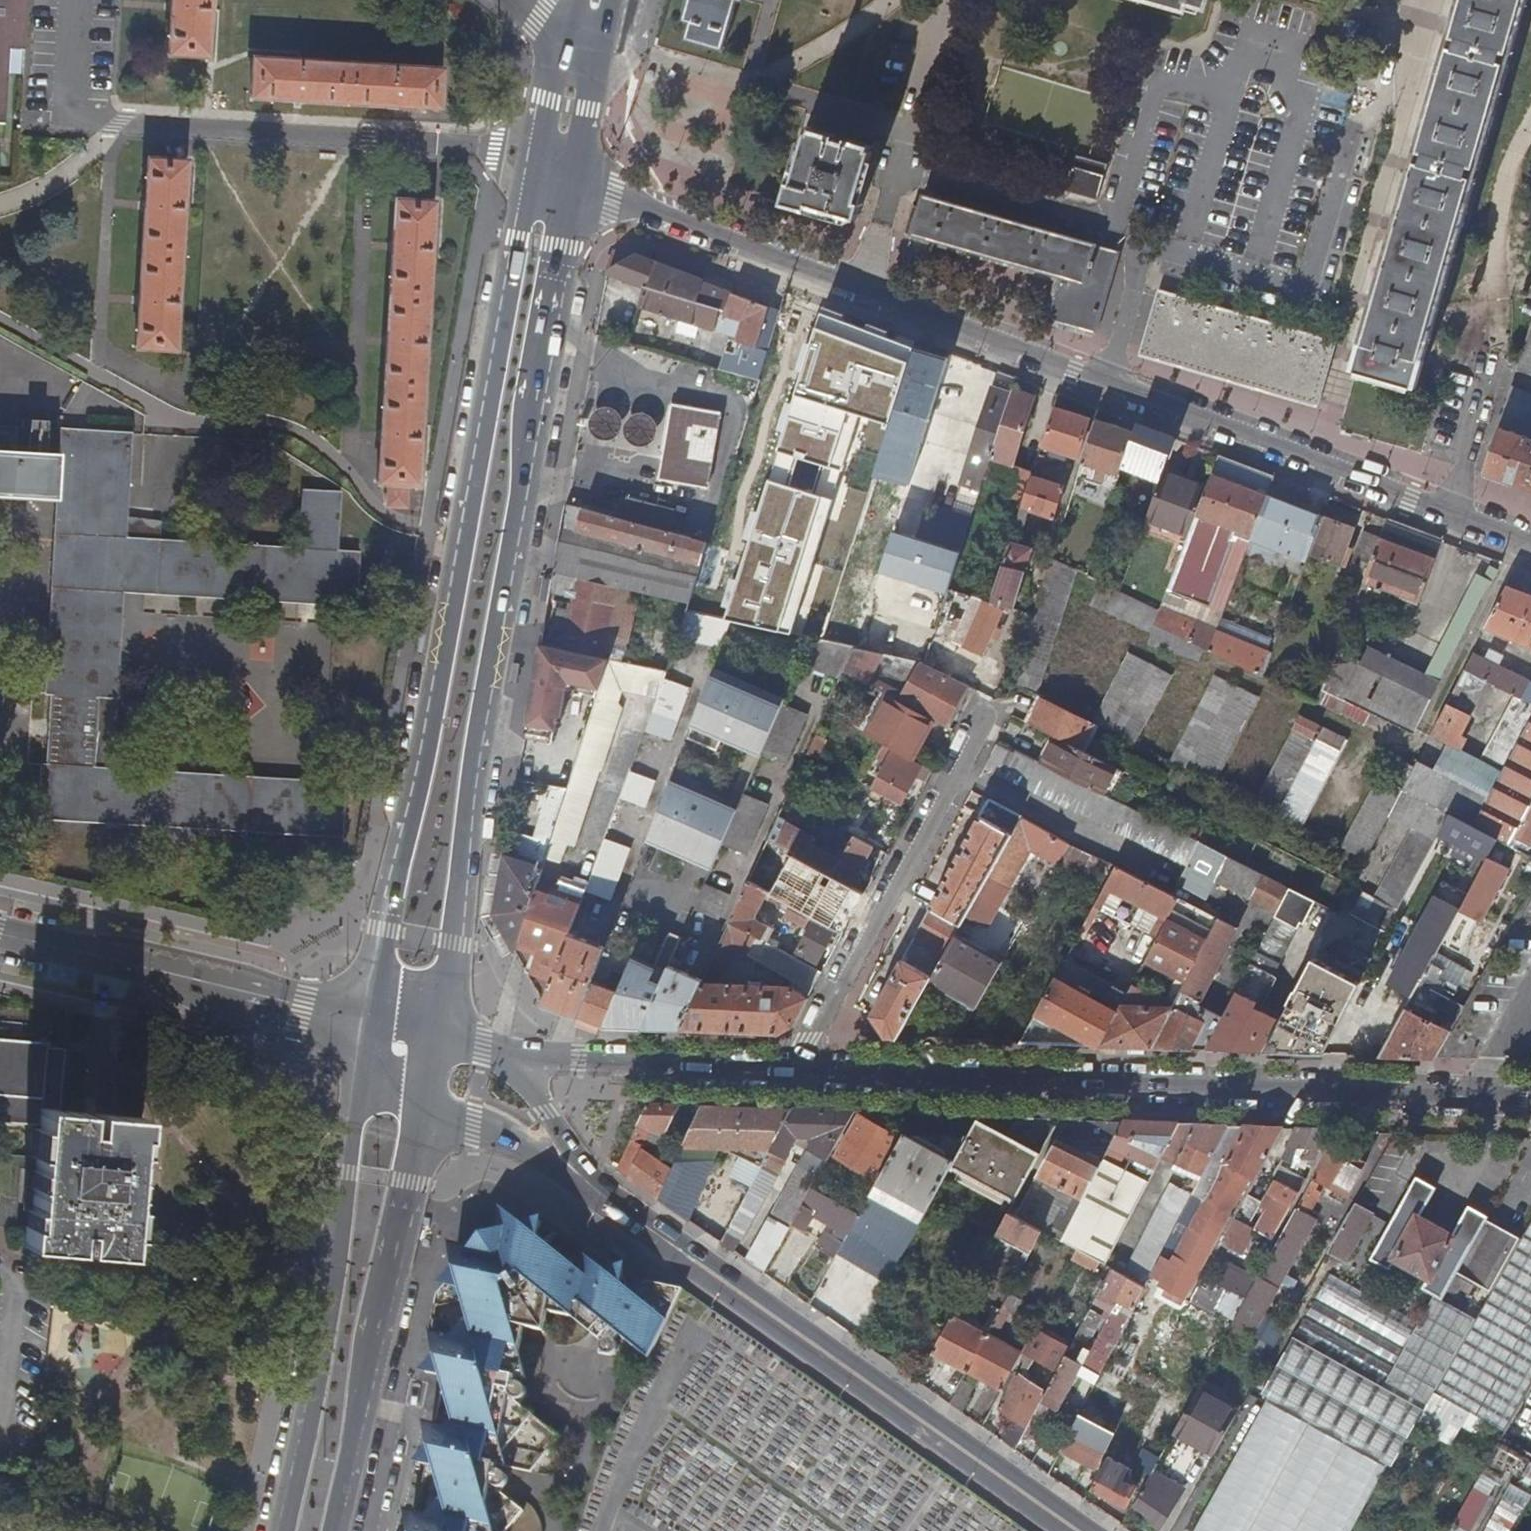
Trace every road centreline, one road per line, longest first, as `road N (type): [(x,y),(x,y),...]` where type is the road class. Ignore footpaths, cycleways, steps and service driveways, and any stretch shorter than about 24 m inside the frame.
road 1 (tertiary): [(535,158),(371,1026)]
road 2 (tertiary): [(439,1038),(527,421),(575,179)]
road 3 (residential): [(1464,1104),(789,1079)]
road 4 (secondary): [(1071,1530),(596,1187)]
road 5 (residential): [(575,179),(1104,381)]
road 6 (tertiary): [(366,1059),(321,1369),(285,1530)]
road 7 (residential): [(1104,381),(1530,543)]
road 8 (tertiary): [(332,1530),(427,1104)]
road 9 (residential): [(1146,244),(1341,297),(1398,84)]
road 10 (residential): [(988,719),(789,1079)]
road 11 (secondary): [(301,1011),(0,937)]
road 12 (residential): [(789,1079),(506,1054)]
road 13 (residential): [(898,169),(1146,244)]
road 14 (secondary): [(427,1104),(596,1187)]
road 15 (secondary): [(596,1187),(506,1054)]
road 16 (residential): [(1104,381),(1146,244)]
road 17 (residential): [(1530,985),(1464,1104)]
road 18 (tertiary): [(566,37),(535,158)]

